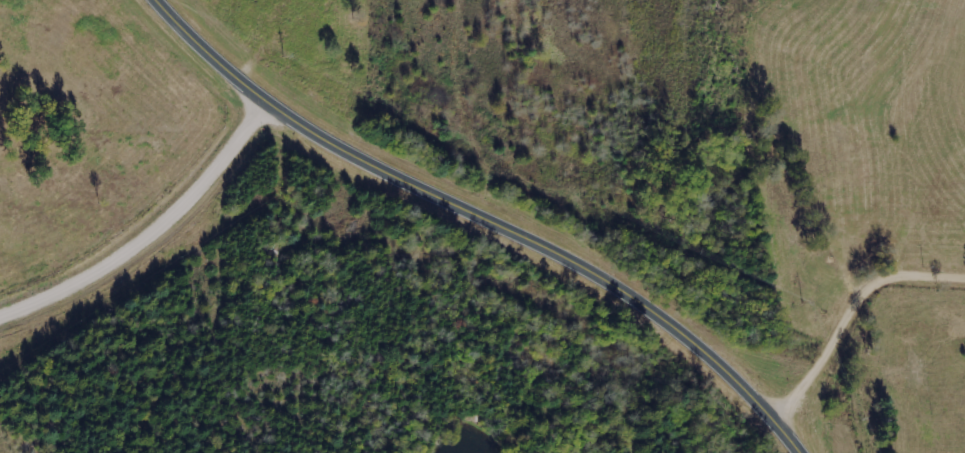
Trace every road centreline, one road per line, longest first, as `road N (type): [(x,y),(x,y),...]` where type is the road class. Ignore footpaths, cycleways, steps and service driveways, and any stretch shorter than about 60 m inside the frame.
road 1 (tertiary): [(802,452),(724,368),(622,284),(361,161),(270,102)]
road 2 (residential): [(270,102),(155,225),(57,294),(0,312)]
road 3 (residential): [(964,282),(882,282),(775,420)]
road 4 (residential): [(270,102),(154,0)]

